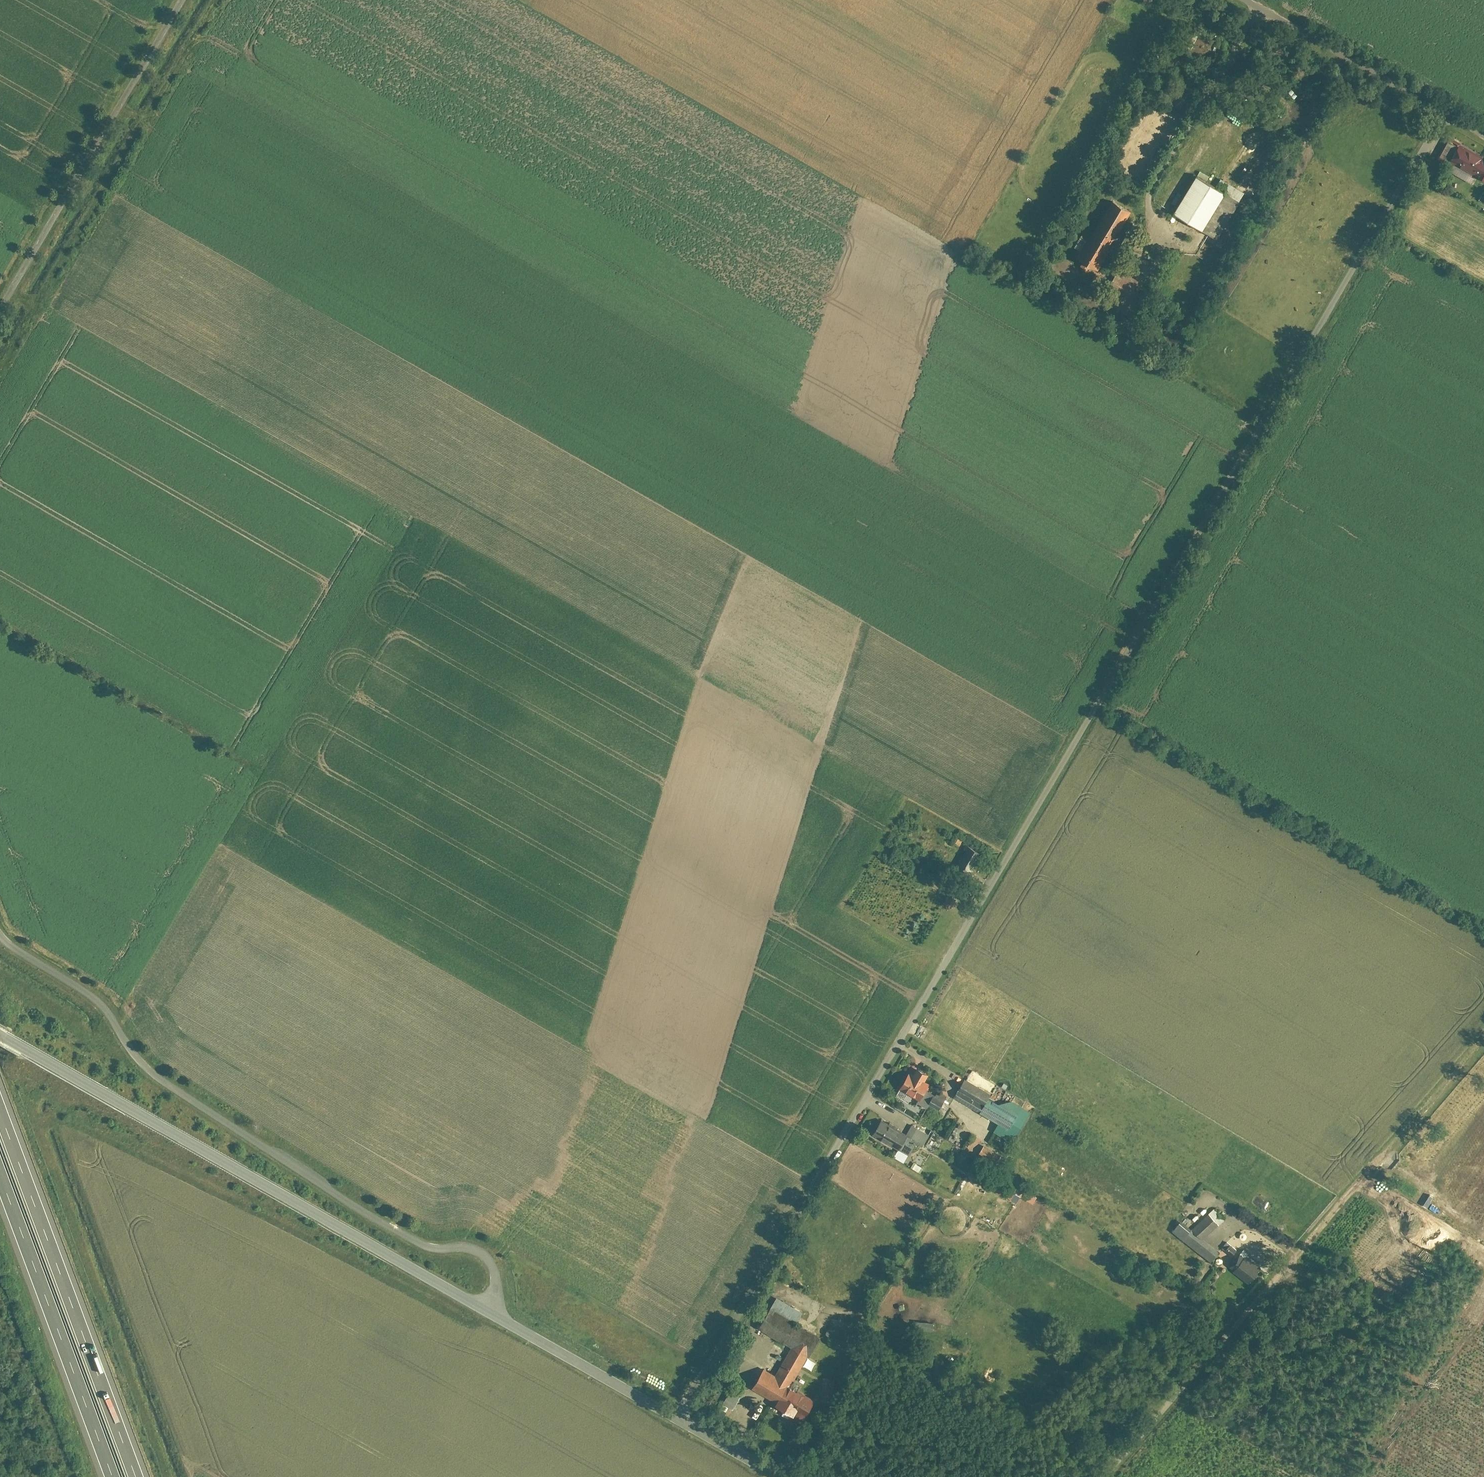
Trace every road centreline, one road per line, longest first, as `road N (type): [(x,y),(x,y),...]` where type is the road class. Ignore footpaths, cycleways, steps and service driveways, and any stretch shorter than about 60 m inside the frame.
road 1 (unclassified): [(1447,108),(678,1418)]
road 2 (unclassified): [(490,1313),(499,1283),(487,1249),(434,1245),(183,1096),(143,1065),(102,1006),(0,935)]
road 3 (residential): [(490,1313),(14,1041)]
road 4 (motorway): [(137,1476),(0,1111)]
road 5 (unclassified): [(0,306),(177,0)]
road 6 (motorway): [(0,1174),(112,1476)]
road 7 (track): [(1483,1047),(1283,1272)]
road 8 (unclassified): [(1447,108),(1256,0)]
road 9 (residential): [(678,1418),(490,1313)]

